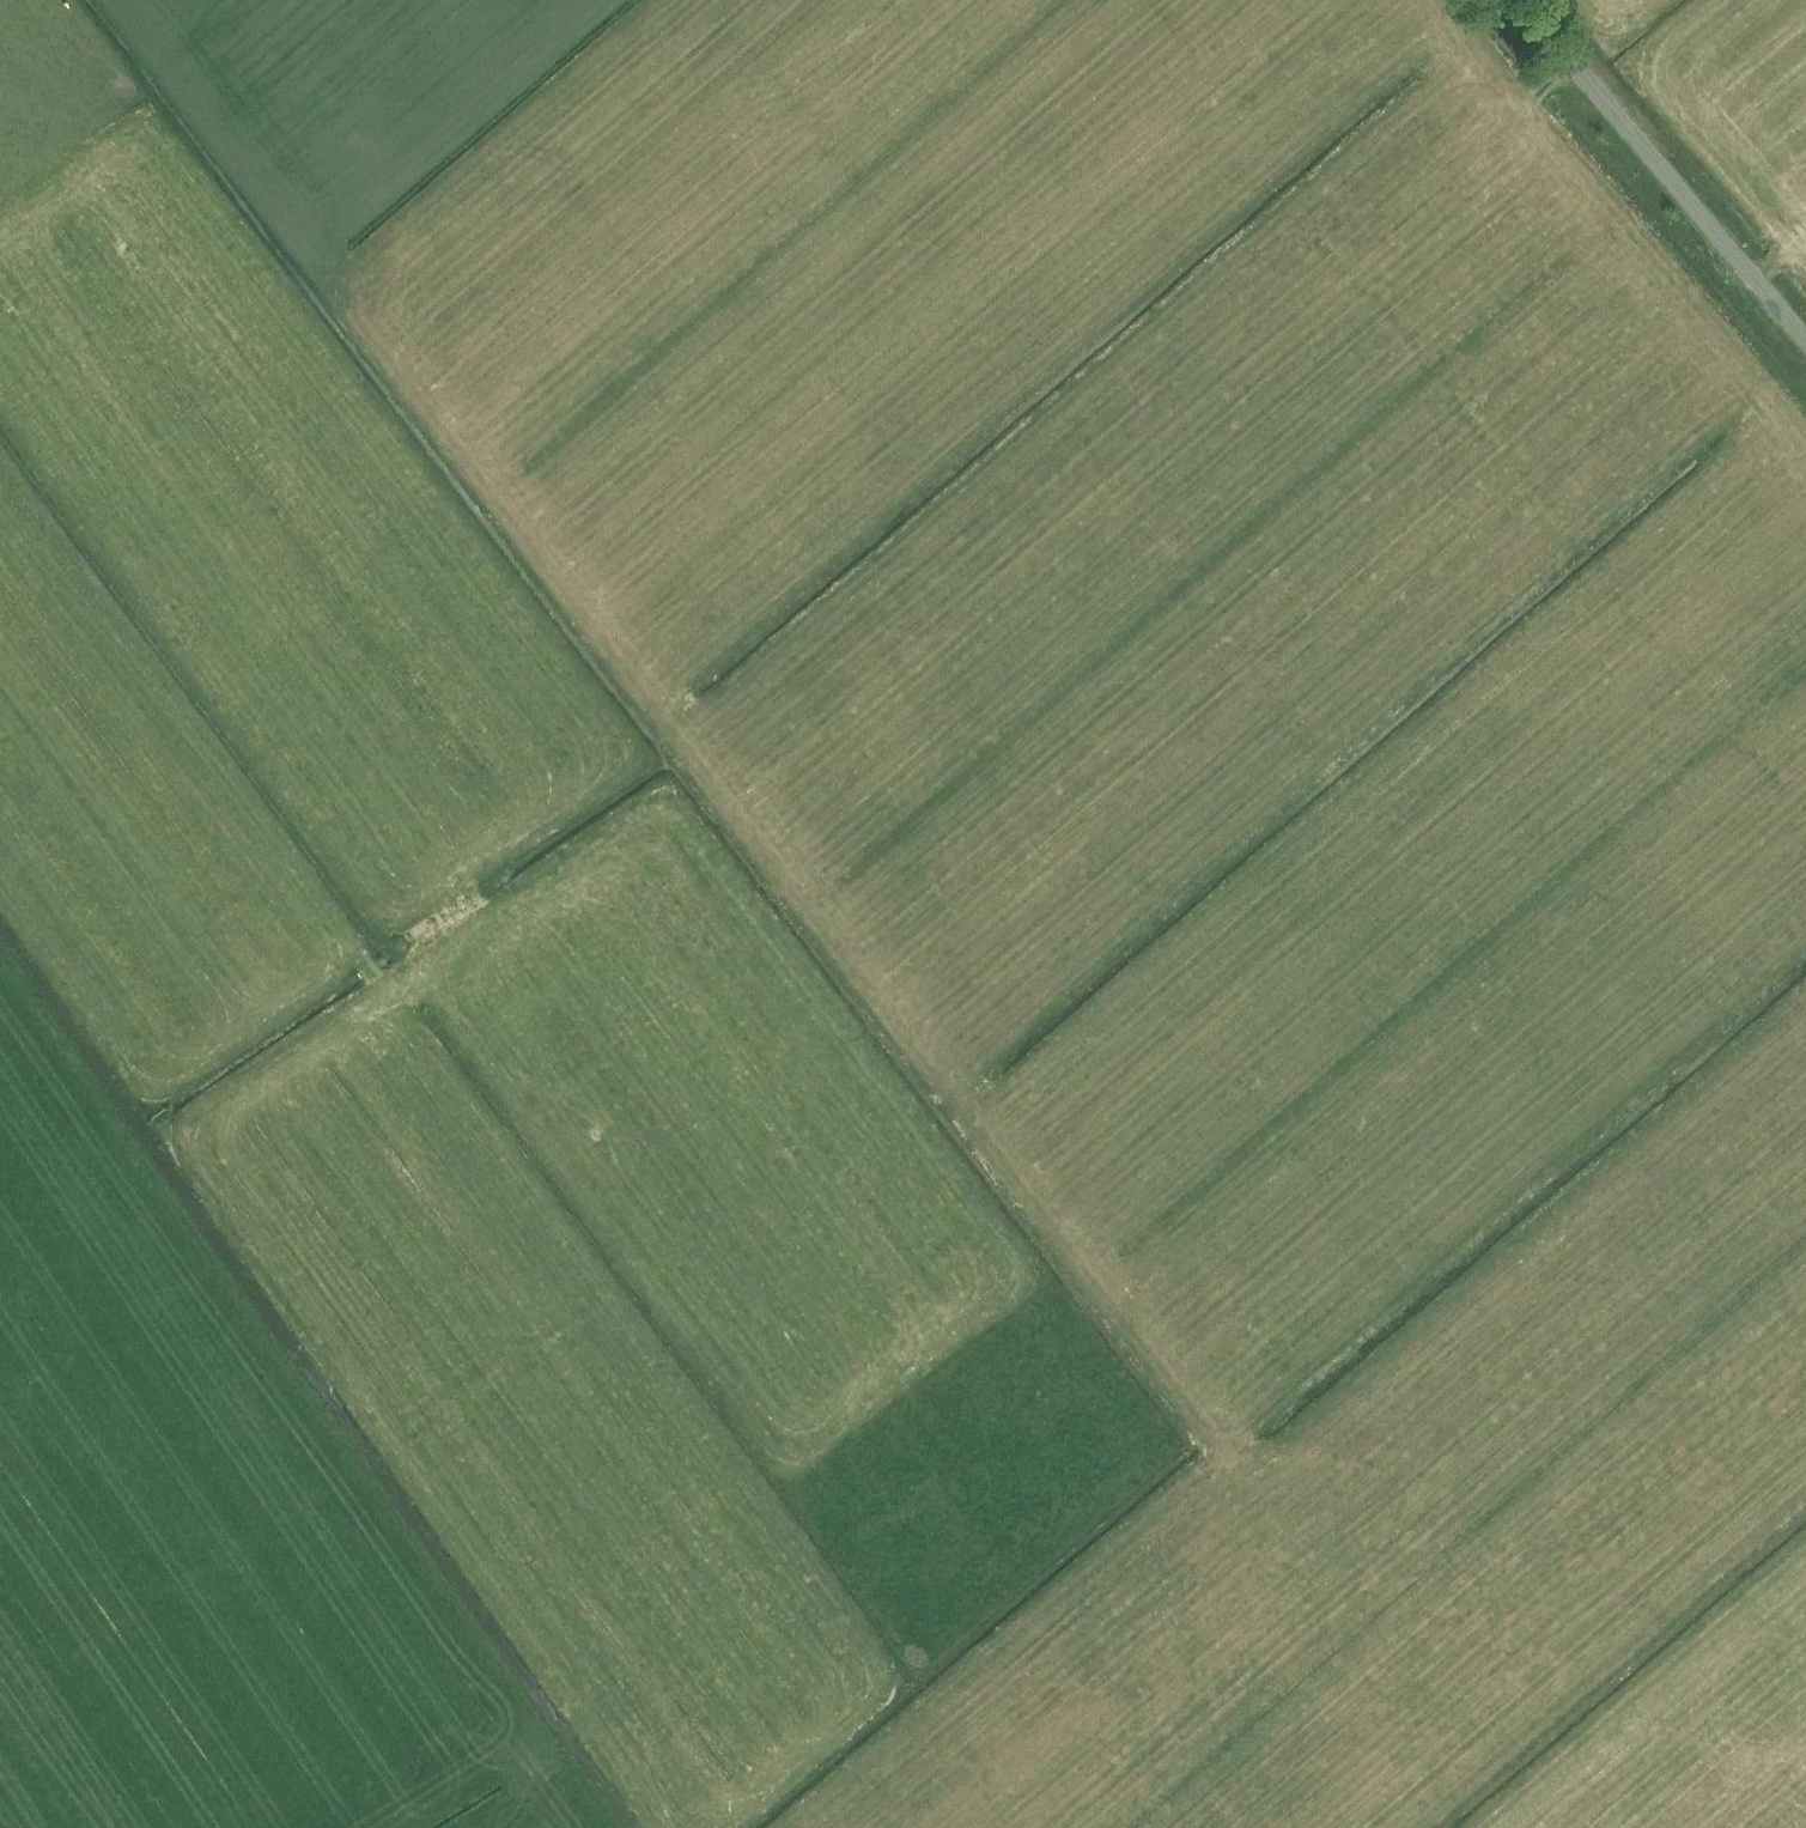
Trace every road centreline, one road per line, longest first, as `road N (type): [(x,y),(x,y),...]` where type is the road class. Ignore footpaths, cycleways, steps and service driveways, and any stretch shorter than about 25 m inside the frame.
road 1 (unclassified): [(1805,332),(1514,0)]

